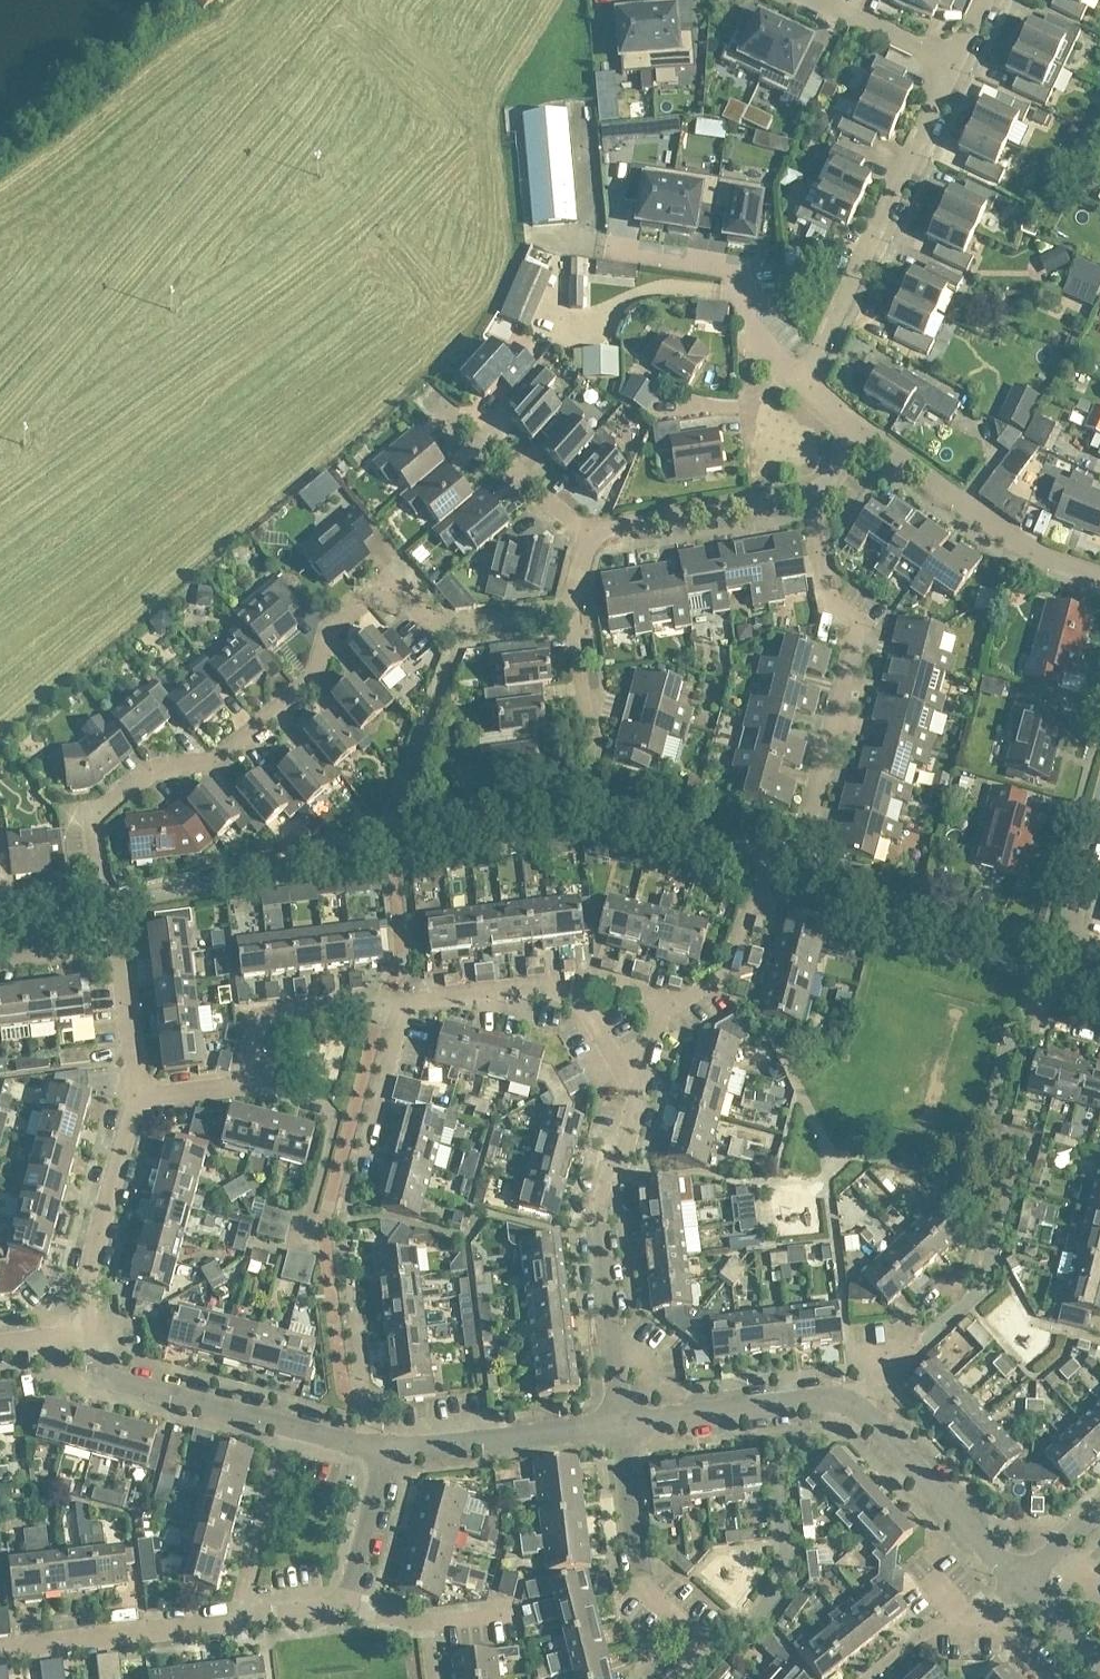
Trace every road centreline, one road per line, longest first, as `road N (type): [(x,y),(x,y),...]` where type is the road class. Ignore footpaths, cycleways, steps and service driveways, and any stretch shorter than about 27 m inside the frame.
road 1 (residential): [(0,917),(74,908),(99,882),(91,817),(151,769),(216,760),(312,680),(328,627),(368,595),(411,599),(439,631),(572,614)]
road 2 (residential): [(803,382),(953,64)]
road 3 (residential): [(811,495),(828,598),(857,622),(809,821)]
road 4 (residential): [(680,1678),(709,1644),(640,1584),(621,1424)]
road 5 (residential): [(1099,576),(1039,556),(865,432)]
road 6 (residential): [(803,382),(747,335),(742,288),(721,271),(612,253)]
road 7 (residential): [(324,1245),(309,1246),(301,1236),(332,1121),(321,1103),(241,1081)]
road 8 (residential): [(852,1402),(1018,1584)]
road 9 (residential): [(93,1332),(86,1275),(137,1094)]
road 10 (residential): [(0,1649),(237,1620)]
road 11 (residential): [(384,1449),(621,1424)]
road 12 (residential): [(288,1427),(112,1378),(98,1365),(93,1332)]
road 13 (residential): [(621,1424),(806,1399),(852,1402)]
road 14 (residential): [(590,530),(811,495)]
road 15 (residential): [(621,1424),(594,1208)]
road 16 (residential): [(241,1081),(253,1025),(264,1011),(403,1004)]
road 17 (residential): [(237,1620),(288,1427)]
road 18 (residential): [(590,530),(447,408)]
road 19 (residential): [(1099,959),(1063,949),(1099,815)]
road 20 (residential): [(137,1094),(123,949),(102,951)]
road 21 (residential): [(403,1004),(568,984)]
road 22 (residential): [(359,1164),(403,1004)]
road 23 (residential): [(346,1605),(384,1449)]
road 24 (residential): [(350,1293),(366,1414),(360,1446)]
road 25 (residential): [(818,0),(953,64)]
road 26 (residential): [(589,752),(572,614)]
road 27 (residential): [(868,1678),(920,1636),(984,1608)]
road 28 (residential): [(667,999),(679,1002),(720,981),(746,912)]
road 29 (residential): [(594,1208),(605,1166),(623,1151),(640,1088)]
road 30 (residential): [(640,1088),(568,984)]
road 31 (residential): [(1099,1675),(1018,1584)]

